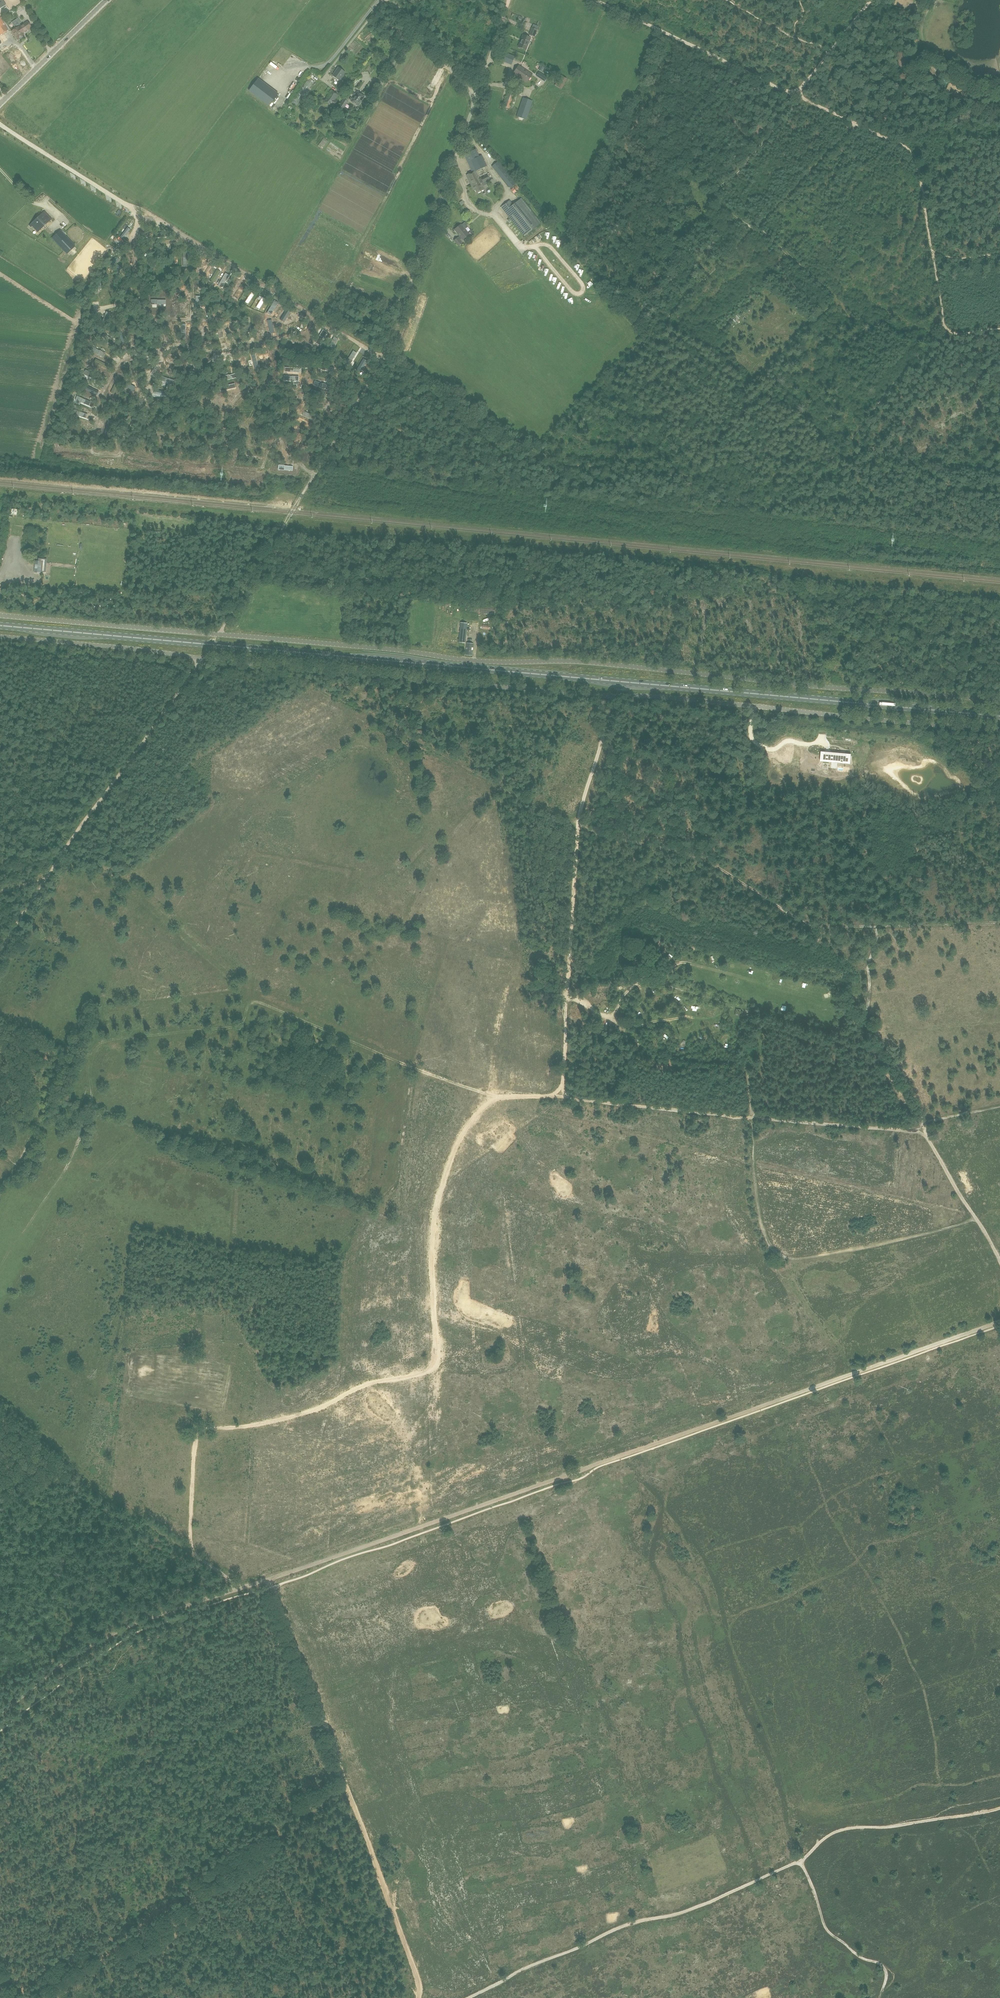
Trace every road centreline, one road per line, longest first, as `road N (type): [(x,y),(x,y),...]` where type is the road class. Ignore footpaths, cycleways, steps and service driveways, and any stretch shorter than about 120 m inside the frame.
road 1 (track): [(0,1716),(72,1658),(167,1612),(999,1322)]
road 2 (primary): [(999,716),(0,626)]
road 3 (unclassified): [(999,702),(0,616)]
road 4 (unclassified): [(203,658),(999,729)]
road 5 (track): [(494,1098),(461,1137),(435,1212),(437,1366),(290,1417),(200,1431),(193,1552)]
road 6 (track): [(494,1098),(254,1003),(234,1027),(97,1045),(89,1058),(83,1138),(35,1213)]
road 7 (track): [(651,979),(732,1010),(746,1067),(760,1221),(775,1252),(801,1258),(976,1218)]
road 8 (track): [(923,1127),(867,1027),(874,928),(814,925),(703,859),(577,826)]
road 9 (track): [(923,1127),(737,1117),(567,1097),(561,1094),(567,989)]
road 10 (track): [(856,123),(533,451)]
road 11 (track): [(0,955),(203,658)]
road 12 (track): [(193,1552),(100,1490),(0,1398)]
road 13 (track): [(795,96),(913,152),(932,254)]
road 14 (track): [(577,826),(380,721)]
road 15 (track): [(597,0),(795,96)]
road 16 (track): [(801,1861),(841,1830),(999,1807)]
road 17 (unclassified): [(203,658),(0,636)]
road 18 (track): [(802,99),(715,192),(721,206),(757,229)]
road 19 (track): [(567,989),(577,826)]
road 20 (track): [(301,496),(384,358)]
road 21 (track): [(999,1261),(923,1127)]
road 22 (track): [(567,989),(611,1015),(641,981),(693,964)]
road 23 (tertiary): [(0,104),(106,0)]
road 24 (unclassified): [(427,237),(475,99)]
road 25 (track): [(577,826),(616,696)]
road 26 (track): [(868,926),(999,922)]
road 27 (unclassified): [(475,99),(391,0)]
road 28 (track): [(218,635),(285,524)]
road 29 (track): [(384,358),(427,237)]
road 30 (track): [(601,1014),(630,1028),(684,1017),(723,1020)]

